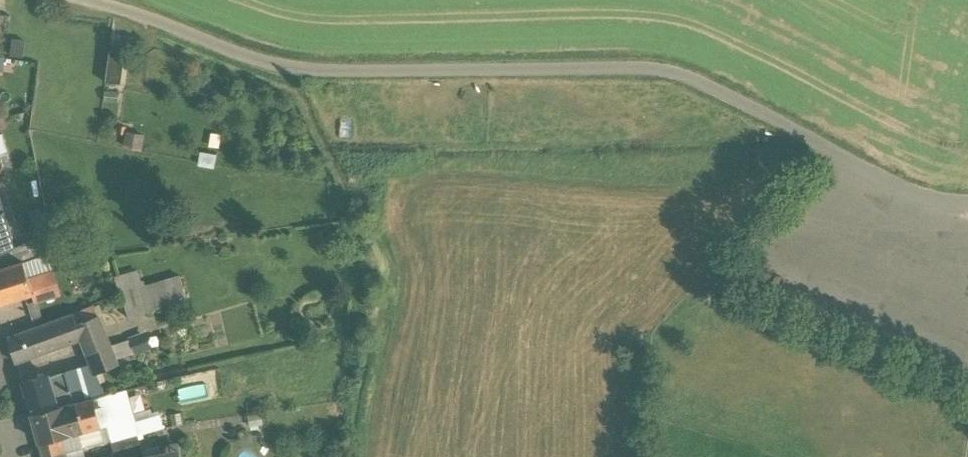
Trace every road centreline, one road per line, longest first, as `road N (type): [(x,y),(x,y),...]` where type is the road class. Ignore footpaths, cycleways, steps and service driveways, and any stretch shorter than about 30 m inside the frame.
road 1 (track): [(967,199),(947,200),(856,161),(680,71),(292,71),(76,0)]

